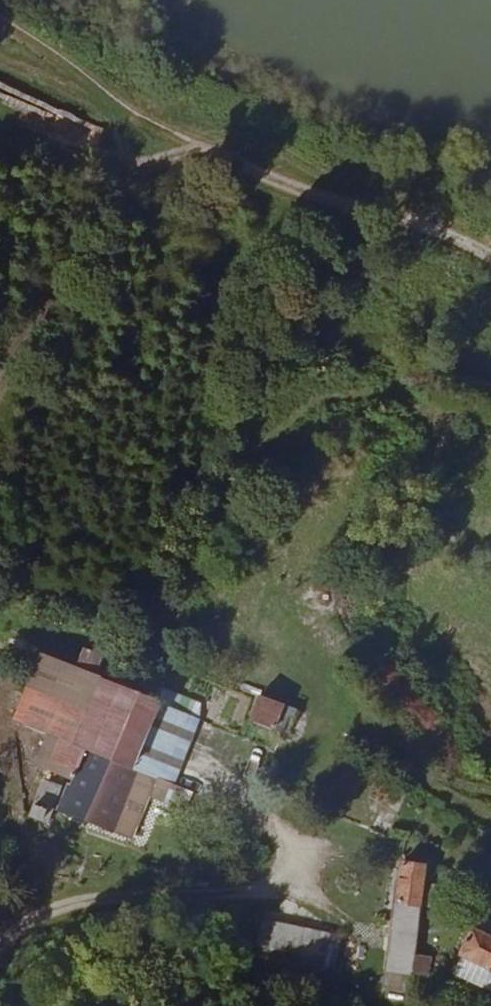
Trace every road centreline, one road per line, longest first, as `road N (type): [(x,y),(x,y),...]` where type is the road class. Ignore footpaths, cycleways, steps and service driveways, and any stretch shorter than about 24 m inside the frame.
road 1 (track): [(0,17),(135,87),(247,131),(490,261)]
road 2 (track): [(166,125),(0,396)]
road 3 (track): [(264,891),(82,902),(15,931),(0,961)]

